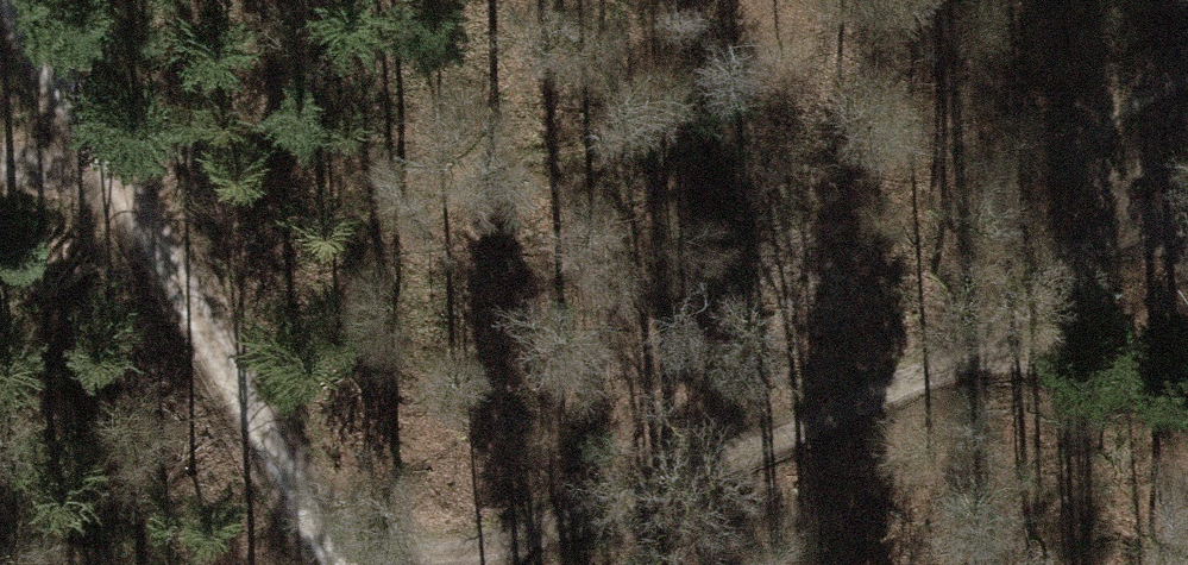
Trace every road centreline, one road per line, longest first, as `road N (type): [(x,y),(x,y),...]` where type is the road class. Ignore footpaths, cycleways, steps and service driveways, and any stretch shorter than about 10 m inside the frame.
road 1 (track): [(401,564),(486,563),(960,359),(1130,215)]
road 2 (track): [(5,0),(329,564)]
road 3 (track): [(928,0),(1074,137),(1187,297)]
road 4 (track): [(960,359),(1187,381)]
road 5 (track): [(0,193),(32,191),(150,248)]

